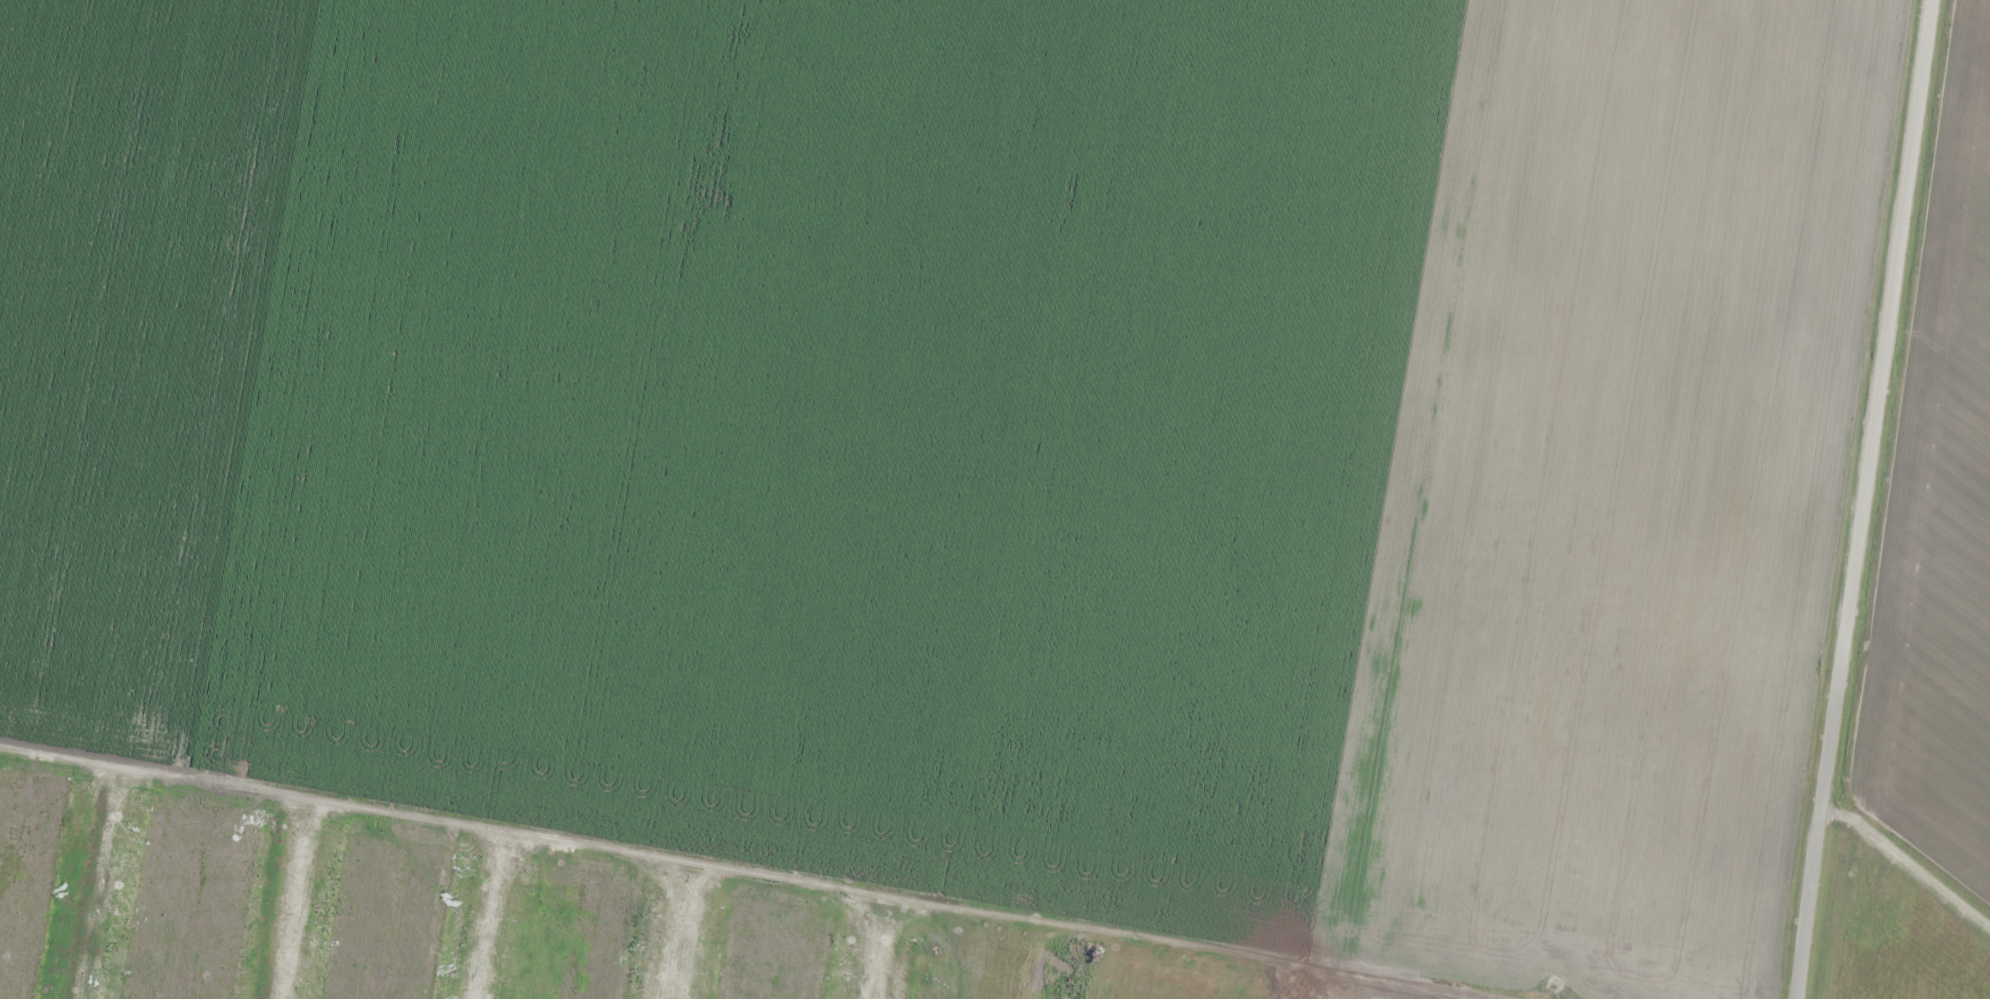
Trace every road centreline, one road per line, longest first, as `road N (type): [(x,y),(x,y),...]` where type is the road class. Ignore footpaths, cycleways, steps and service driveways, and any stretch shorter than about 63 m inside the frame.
road 1 (residential): [(1800,998),(1936,0)]

